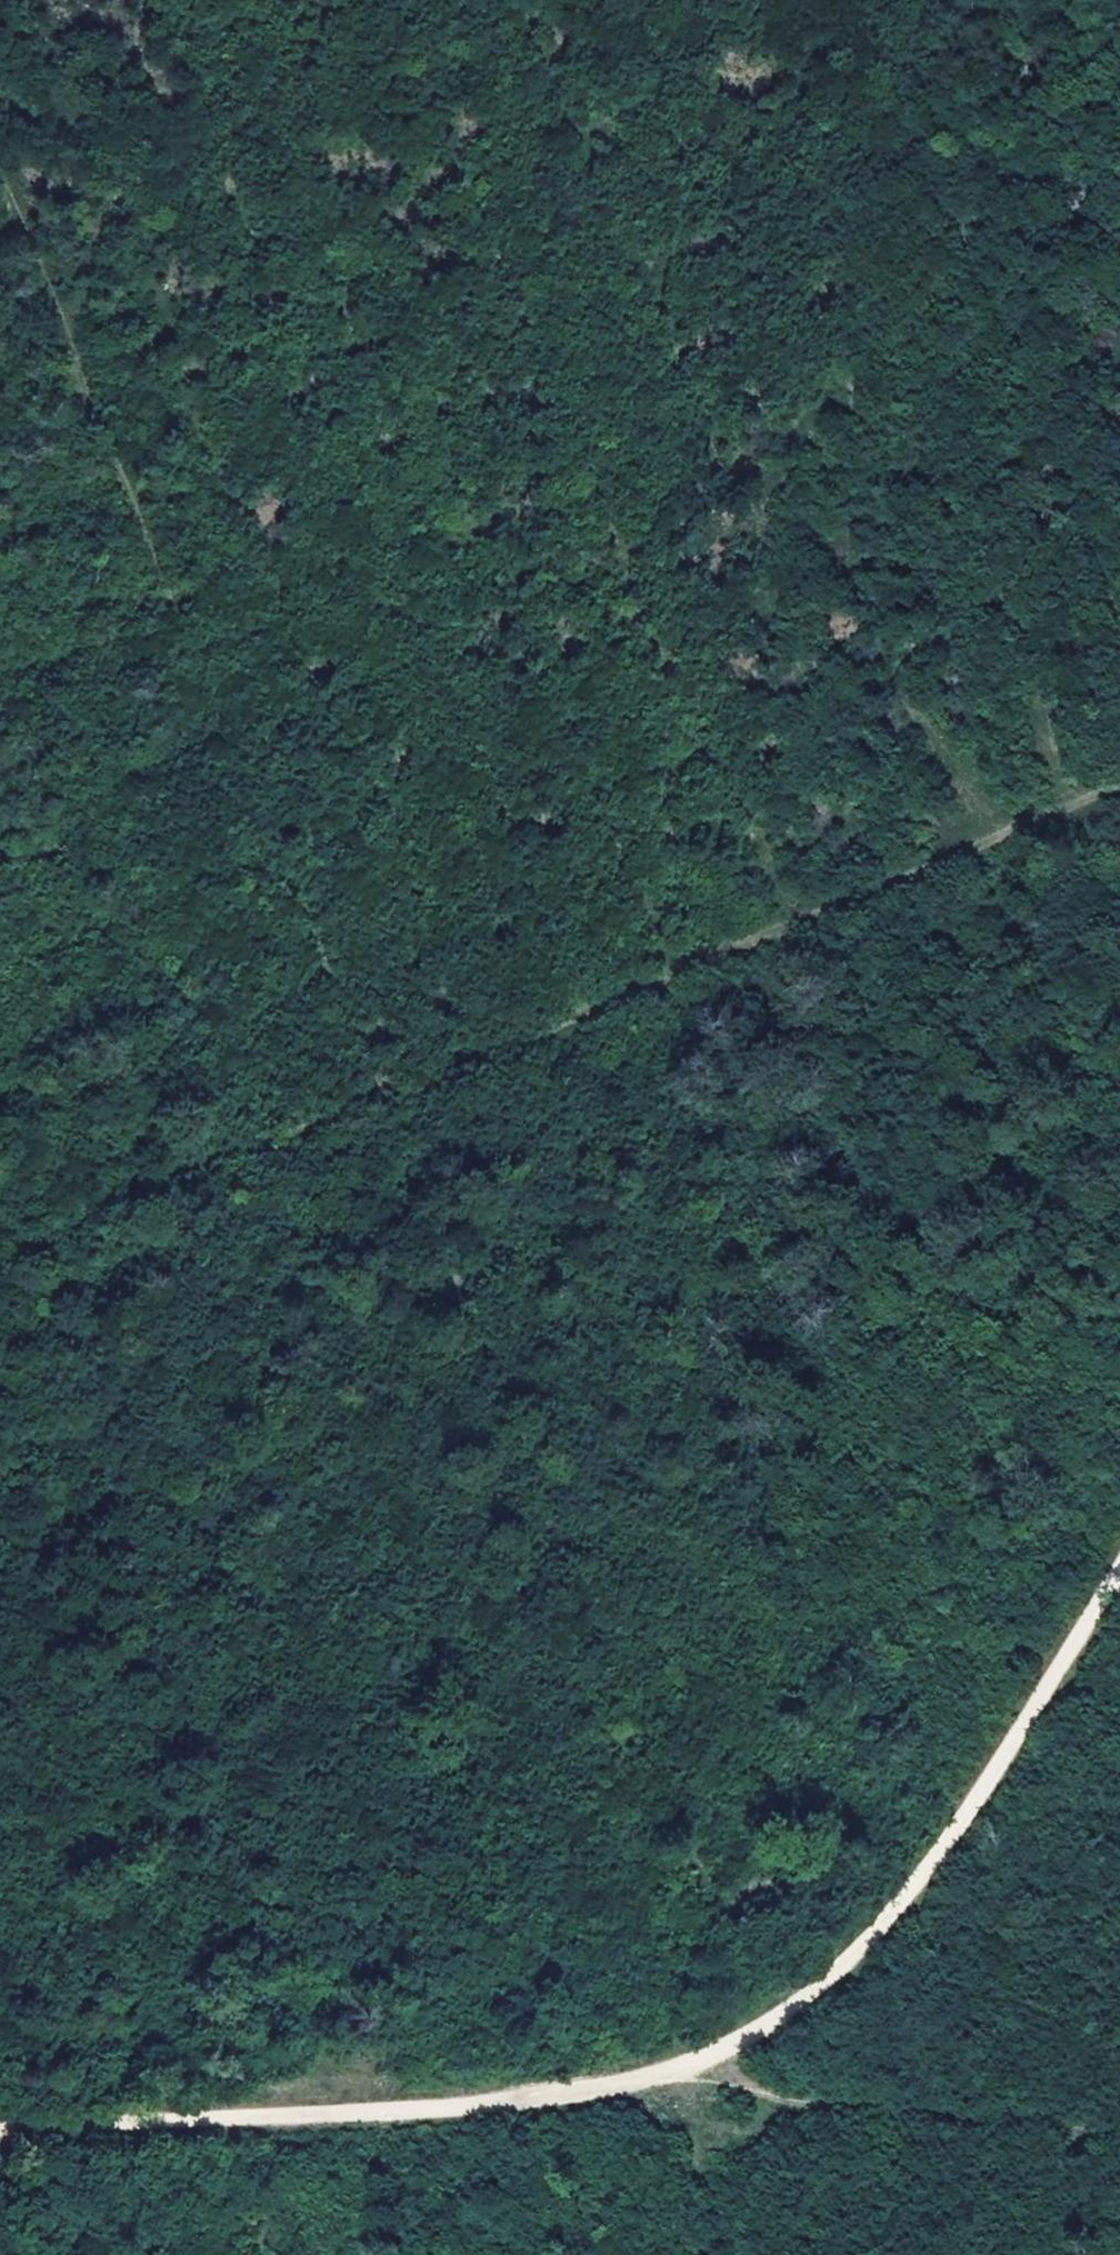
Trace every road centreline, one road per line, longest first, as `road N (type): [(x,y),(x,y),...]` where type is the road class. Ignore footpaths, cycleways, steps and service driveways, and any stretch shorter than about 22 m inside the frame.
road 1 (track): [(686,2065),(578,2091),(272,2116),(0,2120)]
road 2 (track): [(1119,1570),(886,1914),(791,1999),(686,2065)]
road 3 (track): [(8,2120),(40,2254)]

